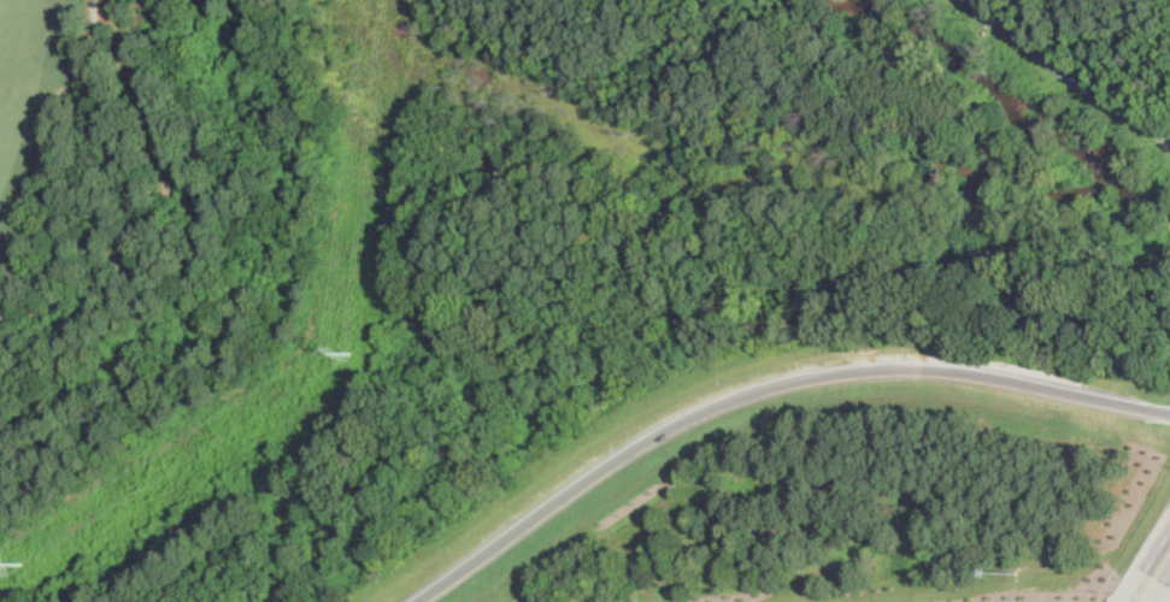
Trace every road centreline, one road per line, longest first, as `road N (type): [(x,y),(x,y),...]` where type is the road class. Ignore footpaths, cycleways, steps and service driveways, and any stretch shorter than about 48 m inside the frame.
road 1 (motorway): [(1169,413),(921,366),(860,366),(771,385),(700,408),(608,462),(416,601)]

